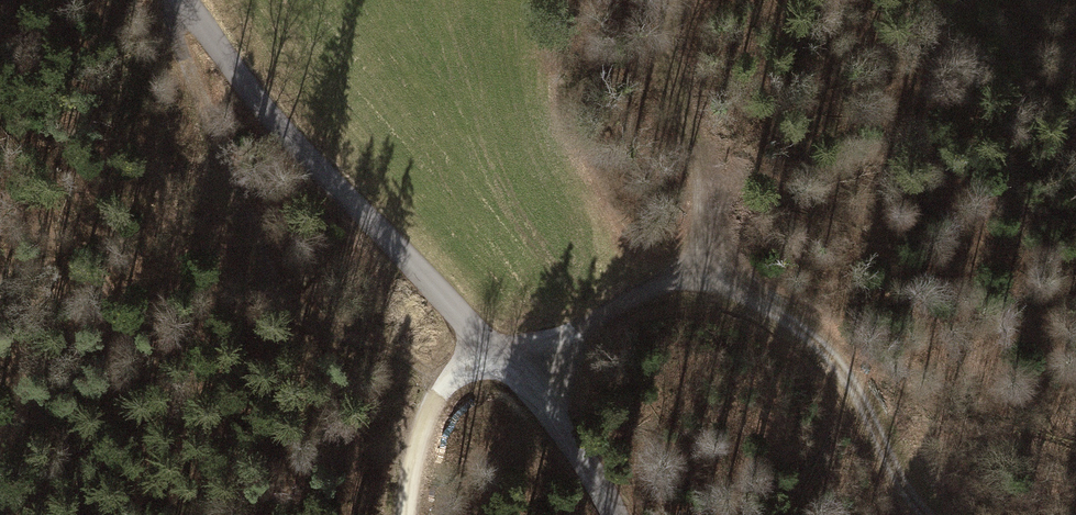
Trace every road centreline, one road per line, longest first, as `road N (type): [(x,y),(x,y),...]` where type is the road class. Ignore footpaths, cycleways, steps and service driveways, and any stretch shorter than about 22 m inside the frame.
road 1 (residential): [(177,0),(493,359),(577,443),(616,514)]
road 2 (track): [(493,359),(561,338),(688,273),(771,310),(837,360),(912,503),(928,514)]
road 3 (track): [(179,3),(273,297),(326,338),(384,349),(447,385)]
road 4 (track): [(688,273),(703,200),(676,79),(678,0)]

